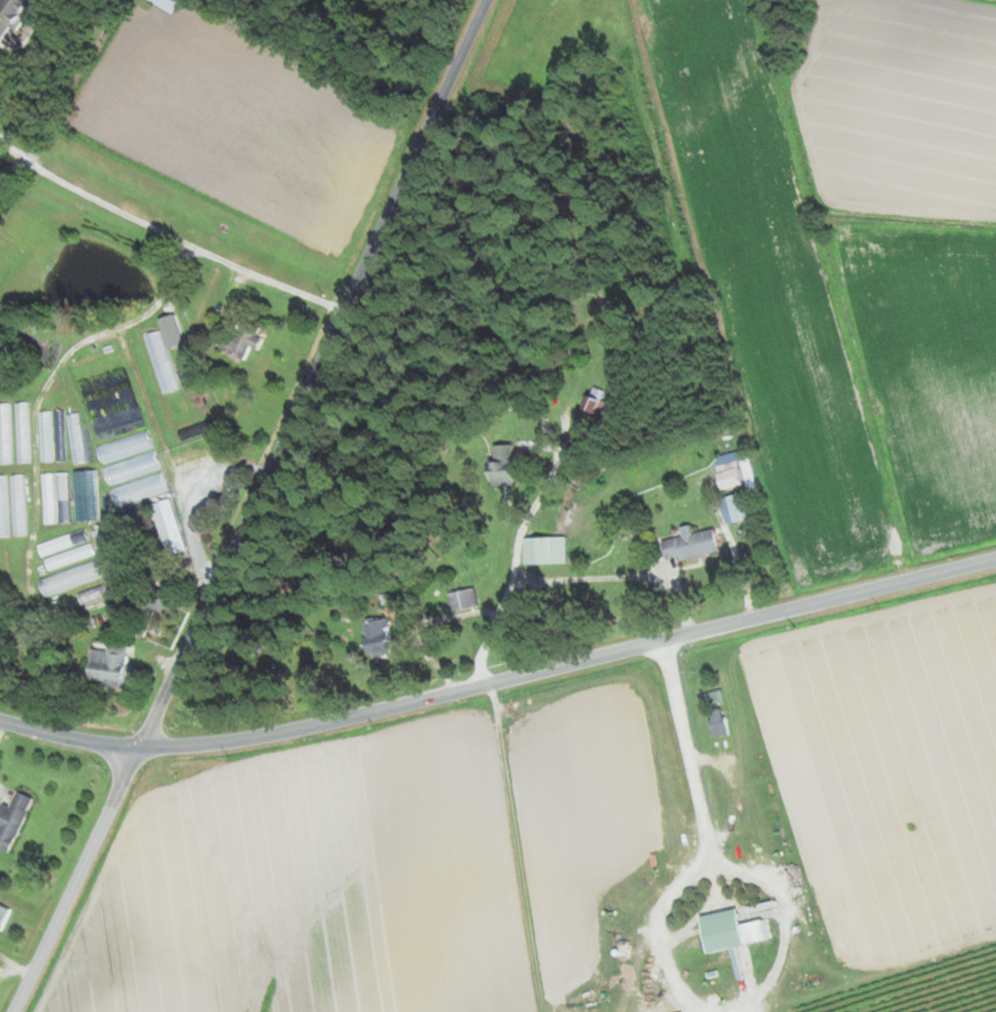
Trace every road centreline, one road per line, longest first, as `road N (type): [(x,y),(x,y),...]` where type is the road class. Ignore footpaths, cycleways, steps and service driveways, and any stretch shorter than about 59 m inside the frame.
road 1 (residential): [(17,1011),(488,0)]
road 2 (tertiary): [(0,718),(113,744),(265,736),(995,559)]
road 3 (residential): [(619,0),(793,608)]
road 4 (residential): [(460,690),(685,231)]
road 5 (residential): [(222,584),(183,507),(121,335)]
road 6 (residential): [(270,476),(157,435)]

